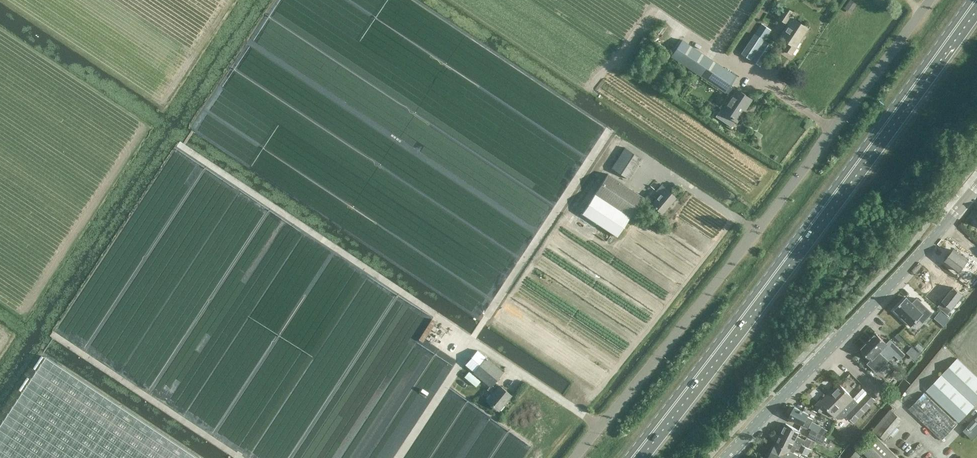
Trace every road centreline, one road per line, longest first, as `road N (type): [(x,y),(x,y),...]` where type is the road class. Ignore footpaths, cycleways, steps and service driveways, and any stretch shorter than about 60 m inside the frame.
road 1 (unclassified): [(574,457),(930,0)]
road 2 (primary): [(974,0),(632,457)]
road 3 (tertiary): [(726,457),(976,187)]
road 4 (track): [(419,304),(180,145)]
road 5 (track): [(471,338),(608,133)]
road 6 (track): [(43,353),(54,336),(238,457)]

